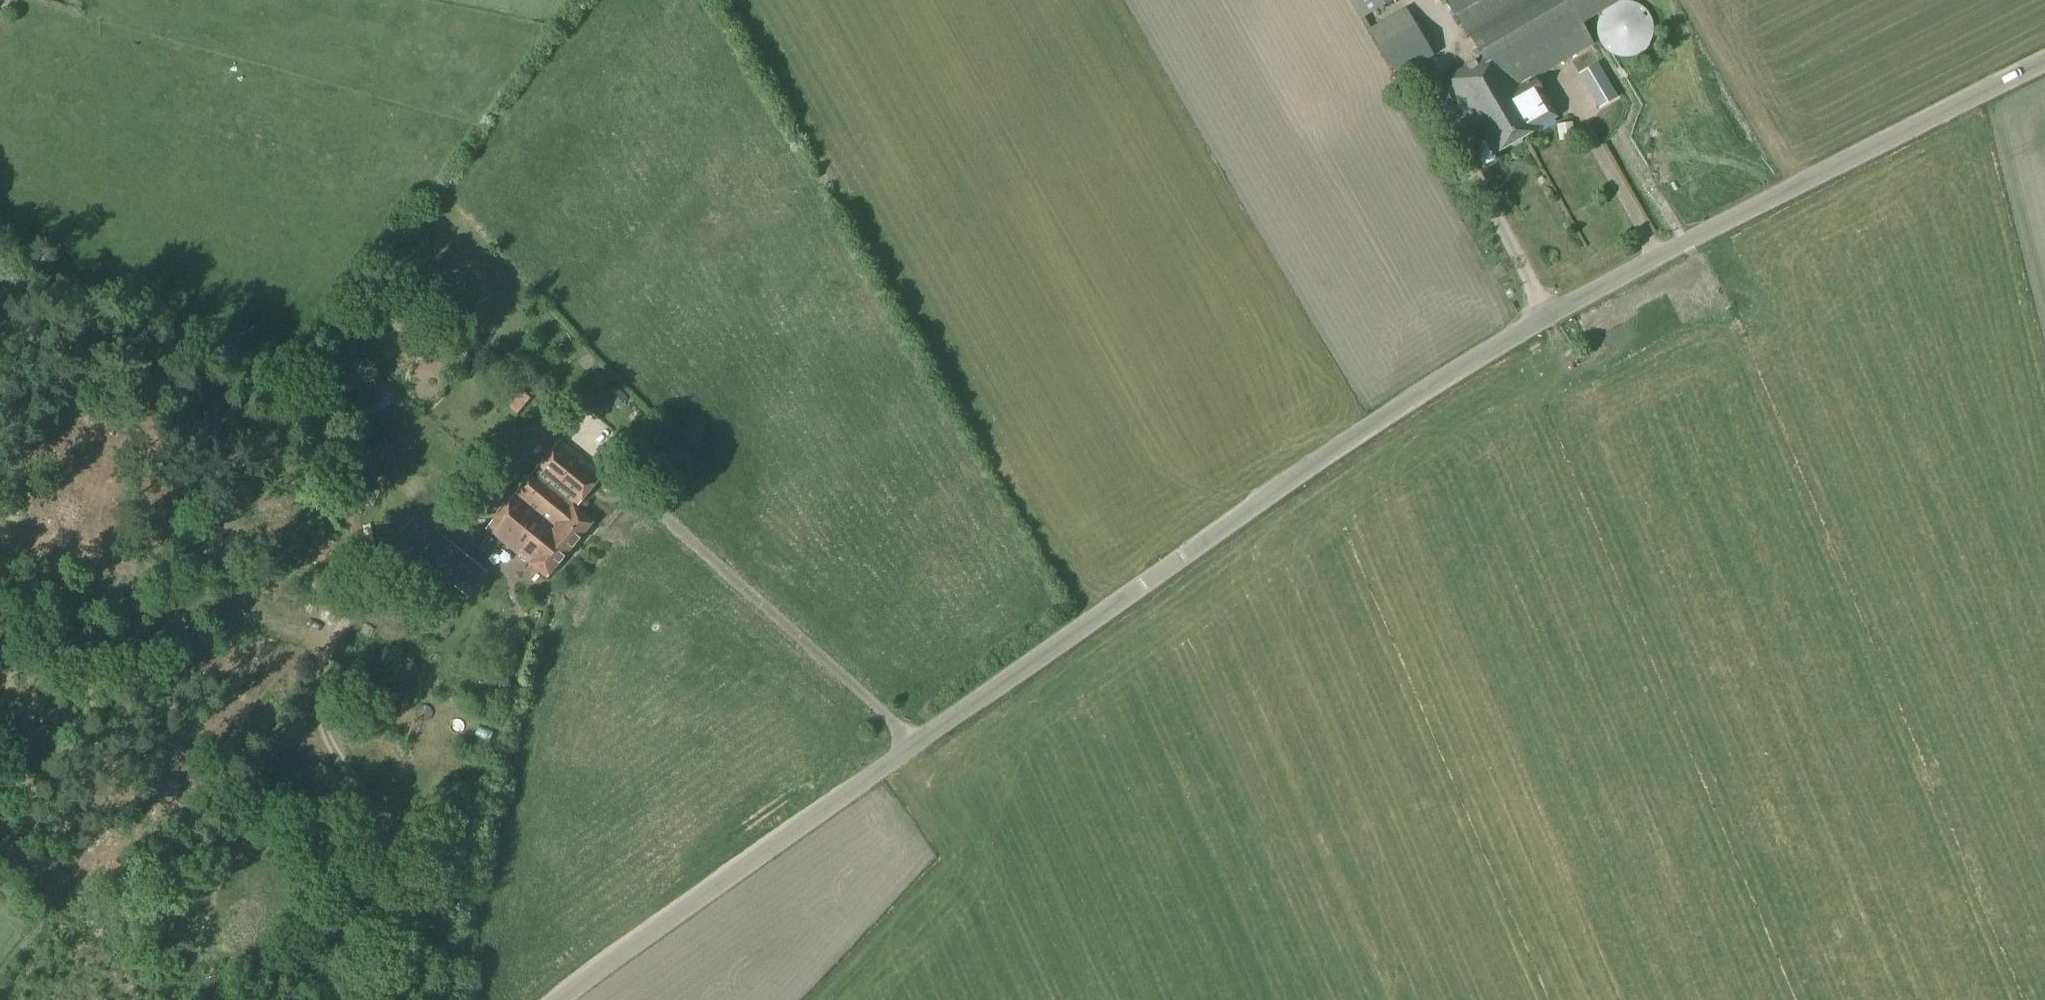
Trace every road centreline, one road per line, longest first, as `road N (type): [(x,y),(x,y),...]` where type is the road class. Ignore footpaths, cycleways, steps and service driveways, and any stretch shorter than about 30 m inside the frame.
road 1 (unclassified): [(564,999),(915,744),(1436,385),(1549,317),(2044,65)]
road 2 (track): [(325,592),(0,528)]

